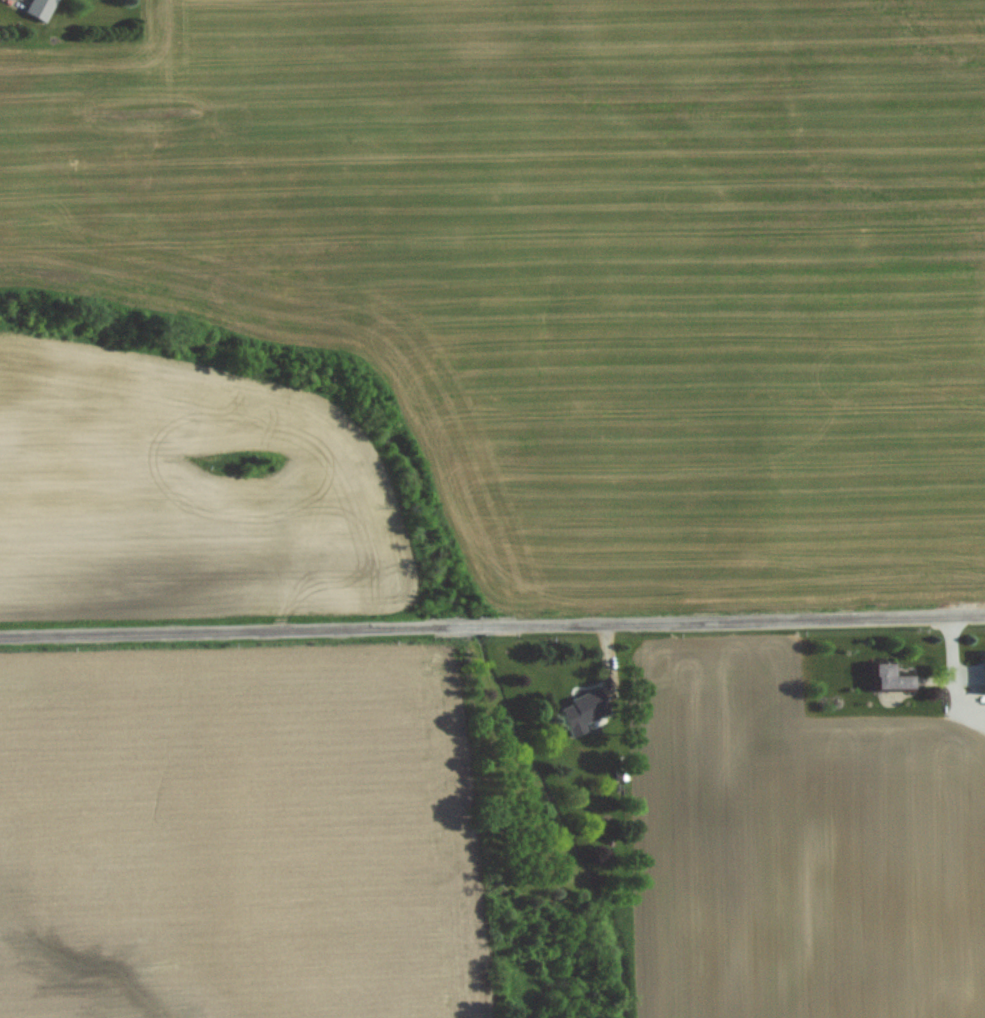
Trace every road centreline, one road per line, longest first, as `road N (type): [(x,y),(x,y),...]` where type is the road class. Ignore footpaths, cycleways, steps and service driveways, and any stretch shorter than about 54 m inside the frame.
road 1 (residential): [(0,636),(984,613)]

